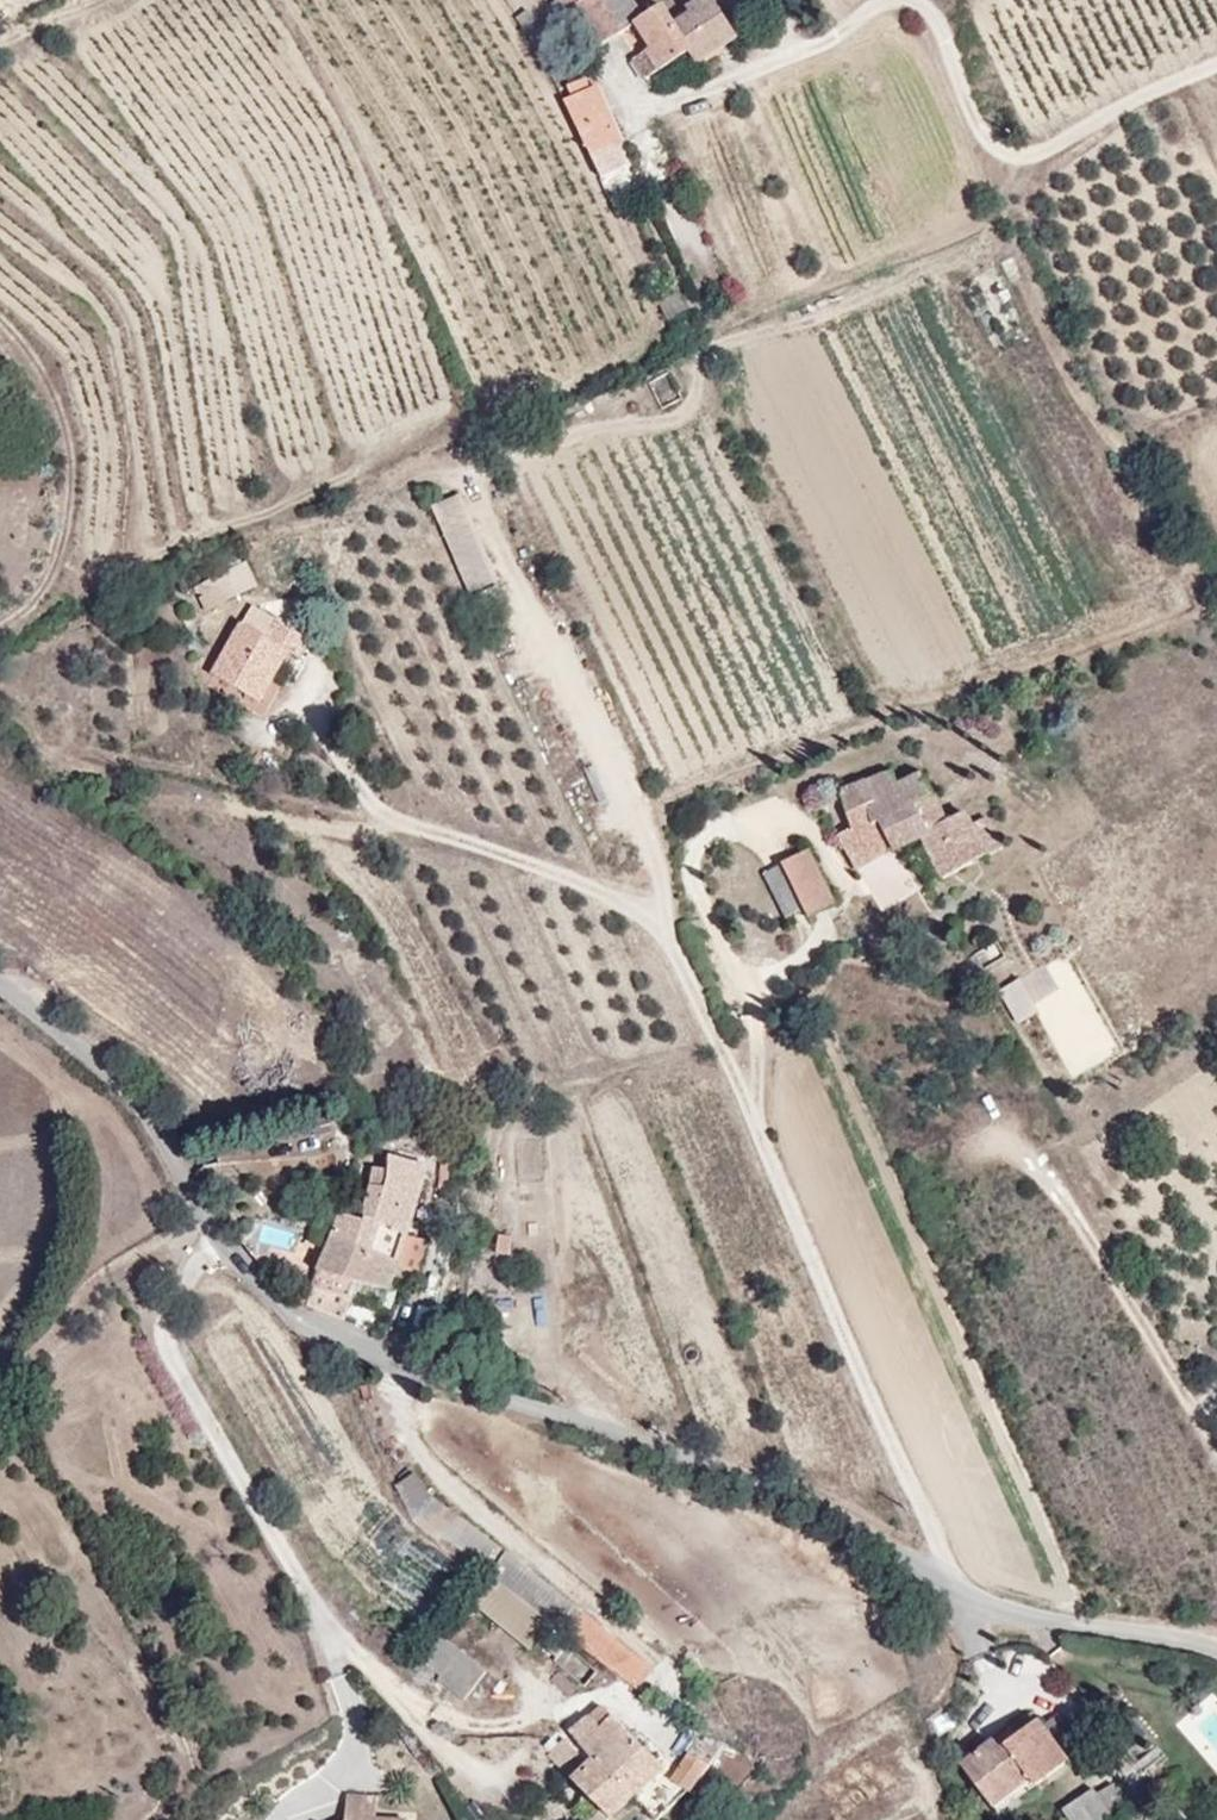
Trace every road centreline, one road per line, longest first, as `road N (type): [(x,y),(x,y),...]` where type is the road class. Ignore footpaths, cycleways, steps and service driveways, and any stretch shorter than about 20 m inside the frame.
road 1 (unclassified): [(1216,1648),(962,1597),(845,1516),(676,1449),(394,1360),(289,1317),(217,1240),(155,1123),(100,1066),(0,986)]

